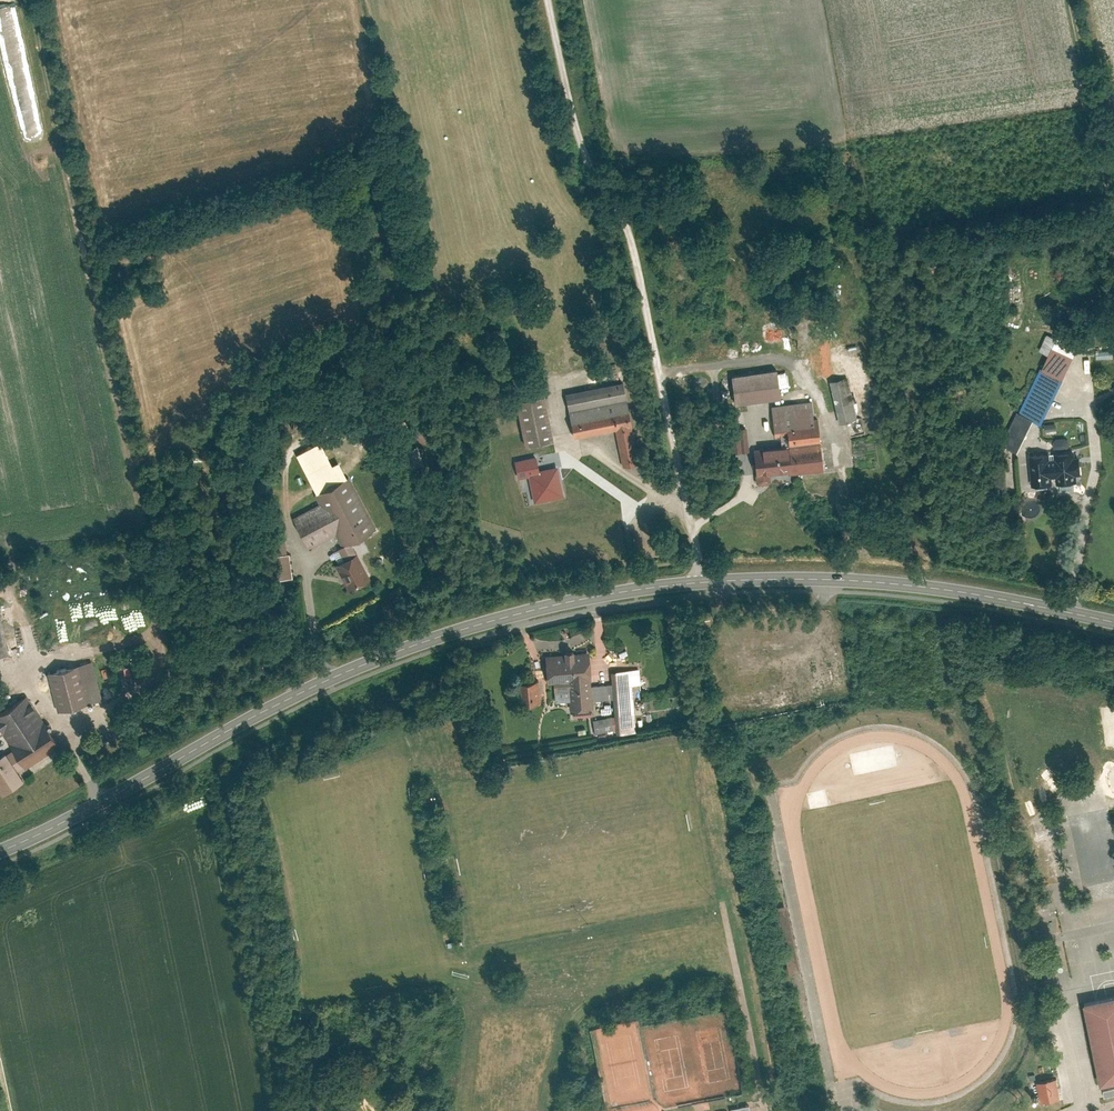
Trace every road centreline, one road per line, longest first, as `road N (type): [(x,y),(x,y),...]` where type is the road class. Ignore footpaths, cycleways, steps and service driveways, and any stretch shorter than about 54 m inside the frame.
road 1 (secondary): [(1113,621),(865,579),(717,579),(593,595),(436,636),(326,679),(0,850)]
road 2 (track): [(1113,251),(1065,0)]

